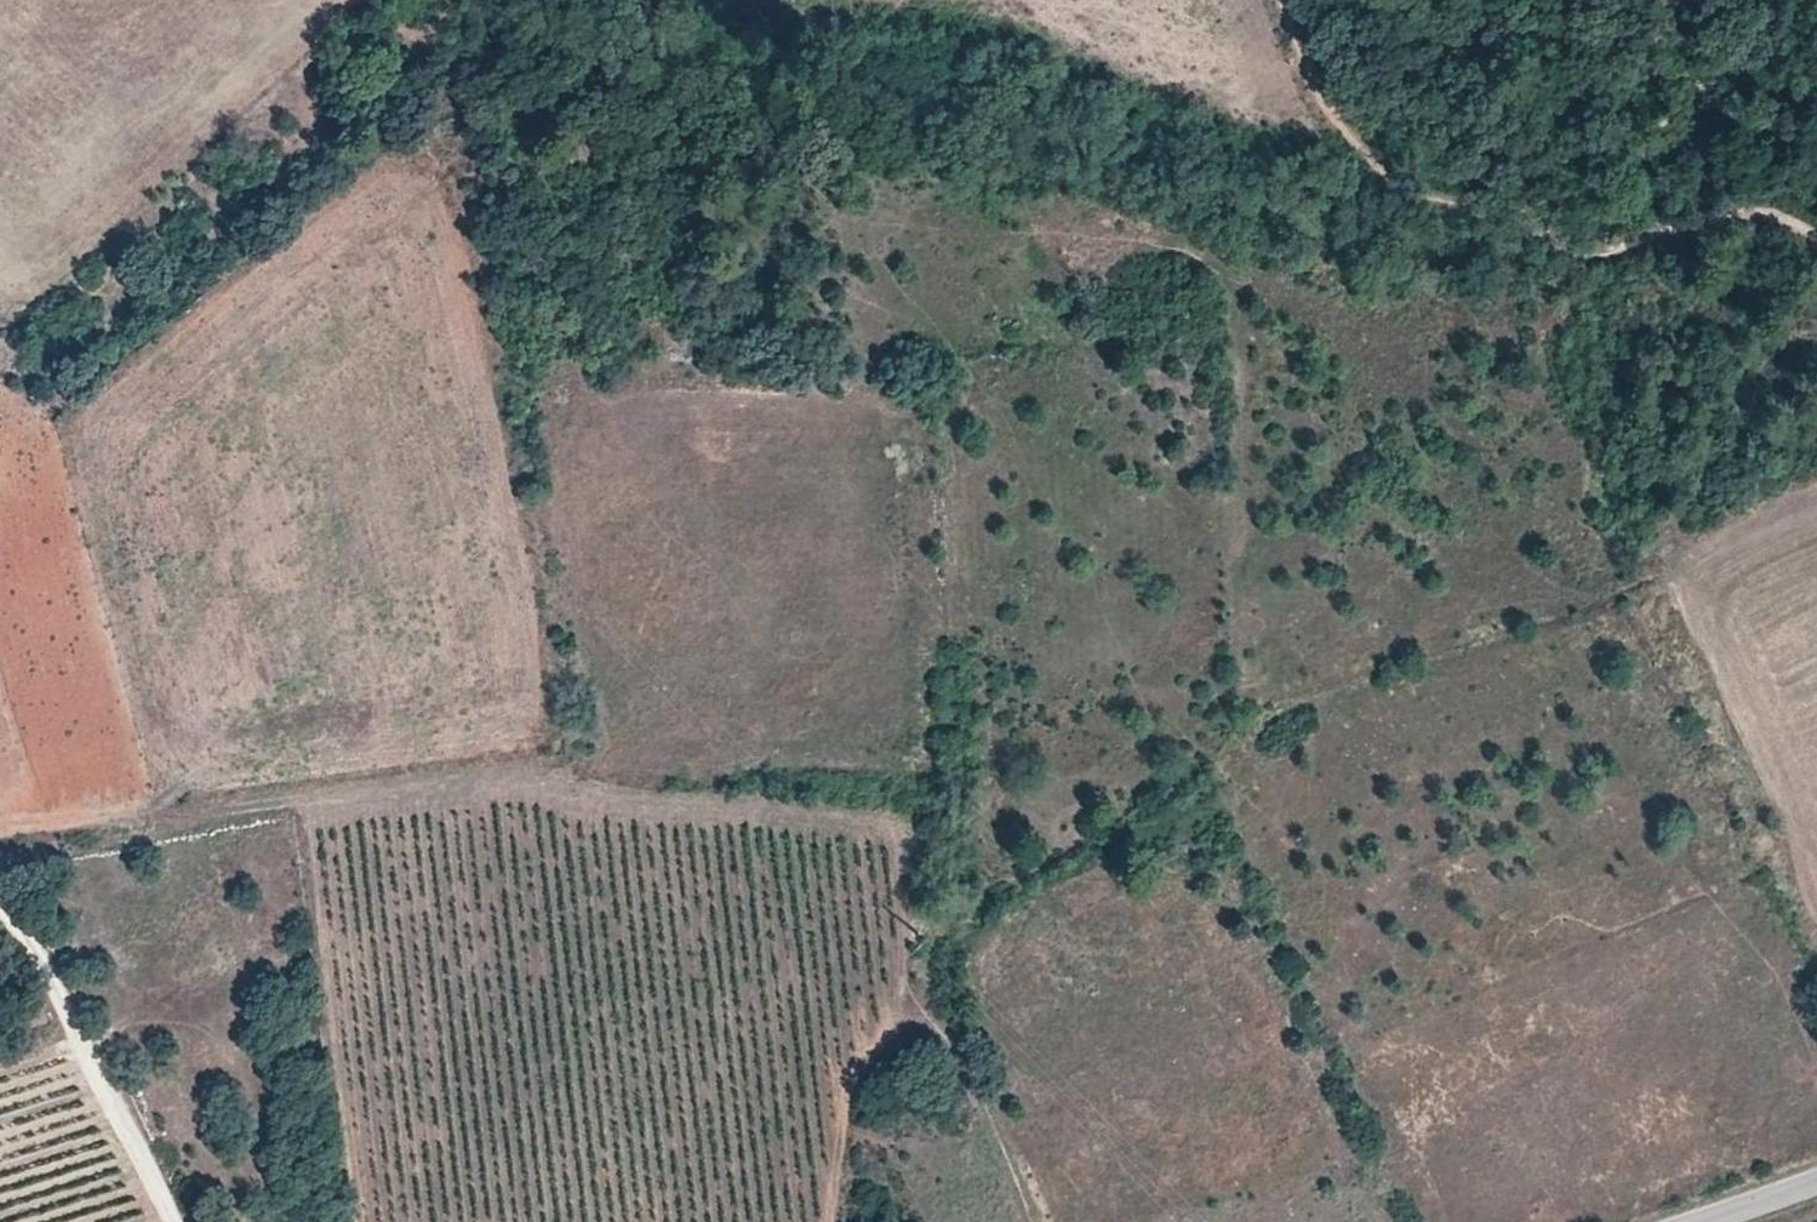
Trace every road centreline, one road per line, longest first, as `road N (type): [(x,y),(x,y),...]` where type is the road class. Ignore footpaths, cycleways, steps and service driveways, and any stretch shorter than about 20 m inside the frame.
road 1 (track): [(0,906),(39,955),(181,1221)]
road 2 (tertiary): [(1816,1179),(1691,1221)]

